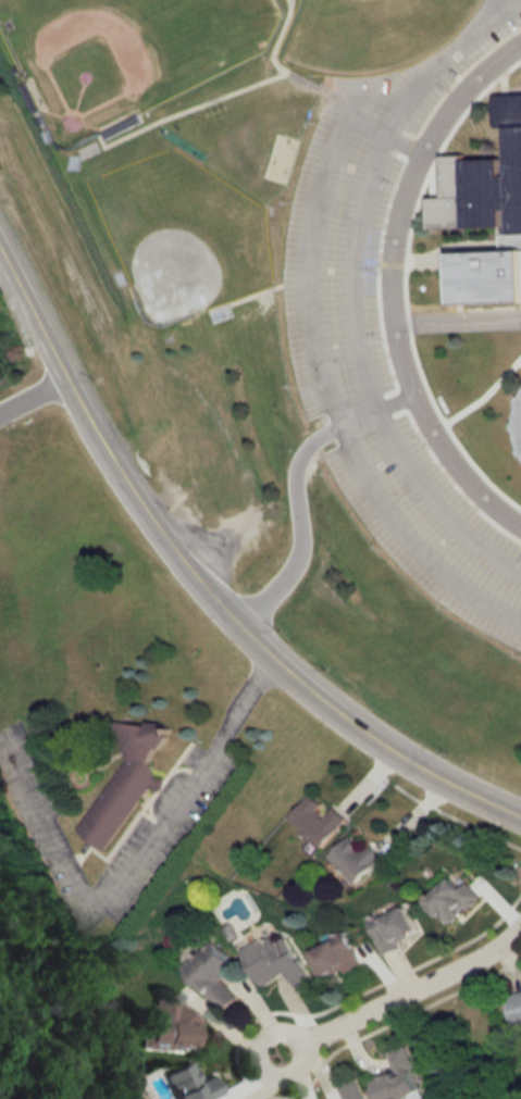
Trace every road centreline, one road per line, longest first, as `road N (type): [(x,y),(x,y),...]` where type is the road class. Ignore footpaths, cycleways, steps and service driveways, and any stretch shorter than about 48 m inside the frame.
road 1 (tertiary): [(520,822),(372,741),(270,662),(214,607),(131,497),(0,249)]
road 2 (residential): [(520,930),(390,1008),(280,1056)]

